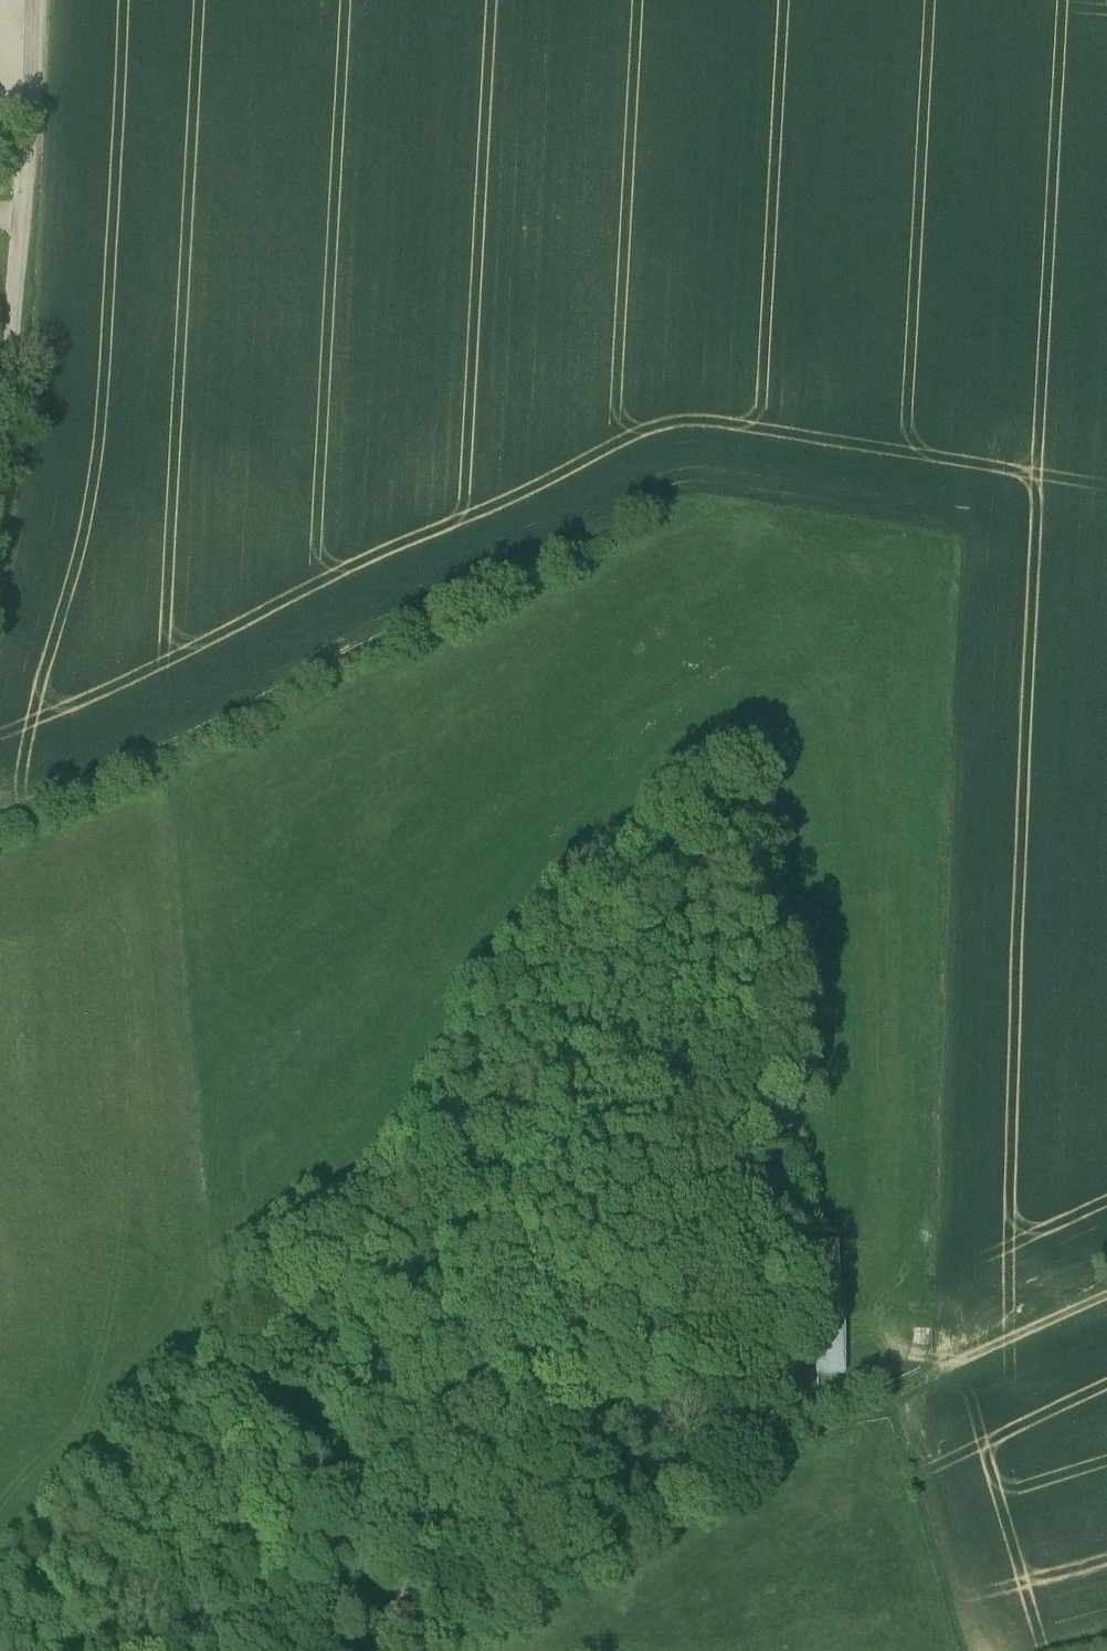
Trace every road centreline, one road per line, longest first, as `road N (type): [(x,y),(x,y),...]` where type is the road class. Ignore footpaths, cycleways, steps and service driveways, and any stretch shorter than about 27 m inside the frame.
road 1 (unclassified): [(0,471),(34,0)]
road 2 (track): [(887,1399),(1106,1294)]

